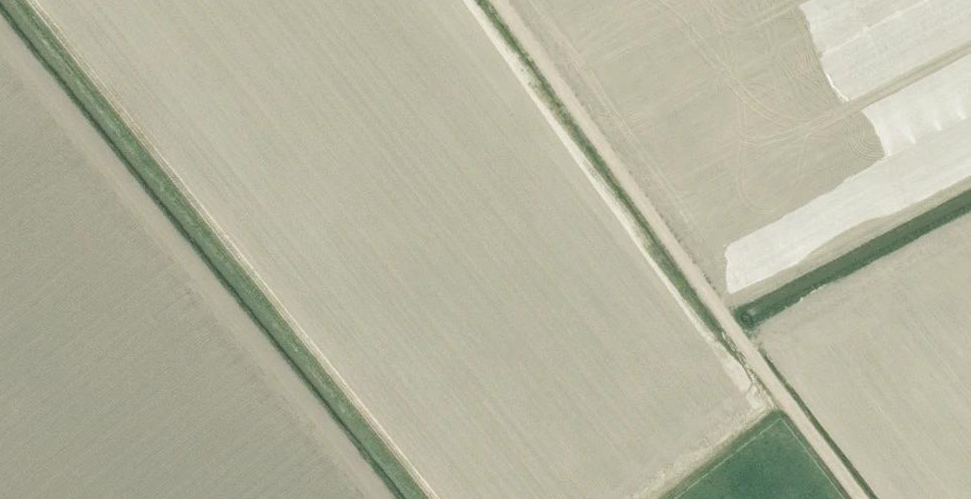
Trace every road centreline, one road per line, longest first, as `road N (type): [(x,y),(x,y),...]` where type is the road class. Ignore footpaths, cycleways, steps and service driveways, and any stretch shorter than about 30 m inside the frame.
road 1 (track): [(855,498),(492,0)]

